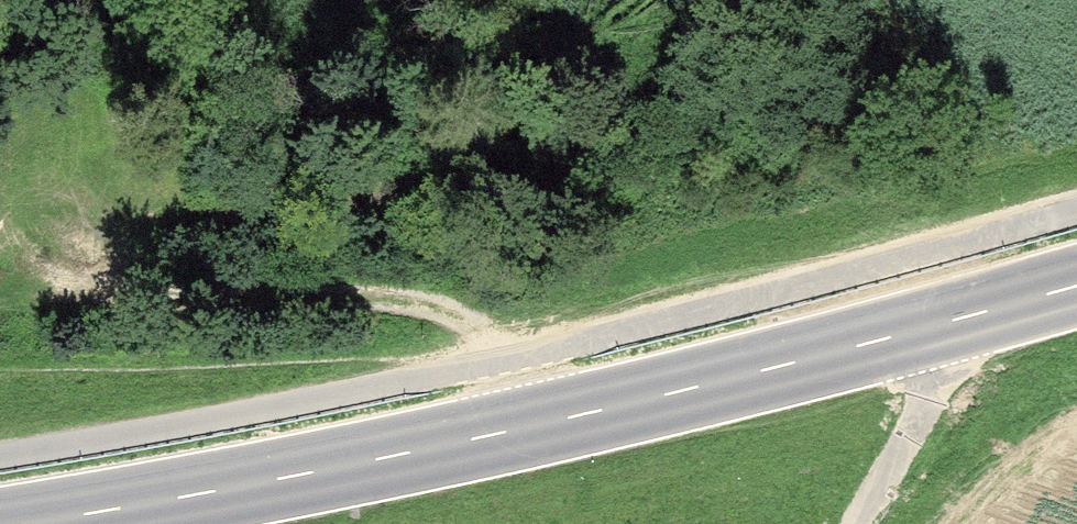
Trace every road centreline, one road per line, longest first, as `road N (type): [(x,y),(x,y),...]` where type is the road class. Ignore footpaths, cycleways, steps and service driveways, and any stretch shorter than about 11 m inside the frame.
road 1 (primary): [(1076,283),(960,320),(536,426),(33,523)]
road 2 (track): [(510,358),(449,311),(340,290),(151,299)]
road 3 (track): [(960,320),(927,397),(854,523)]

